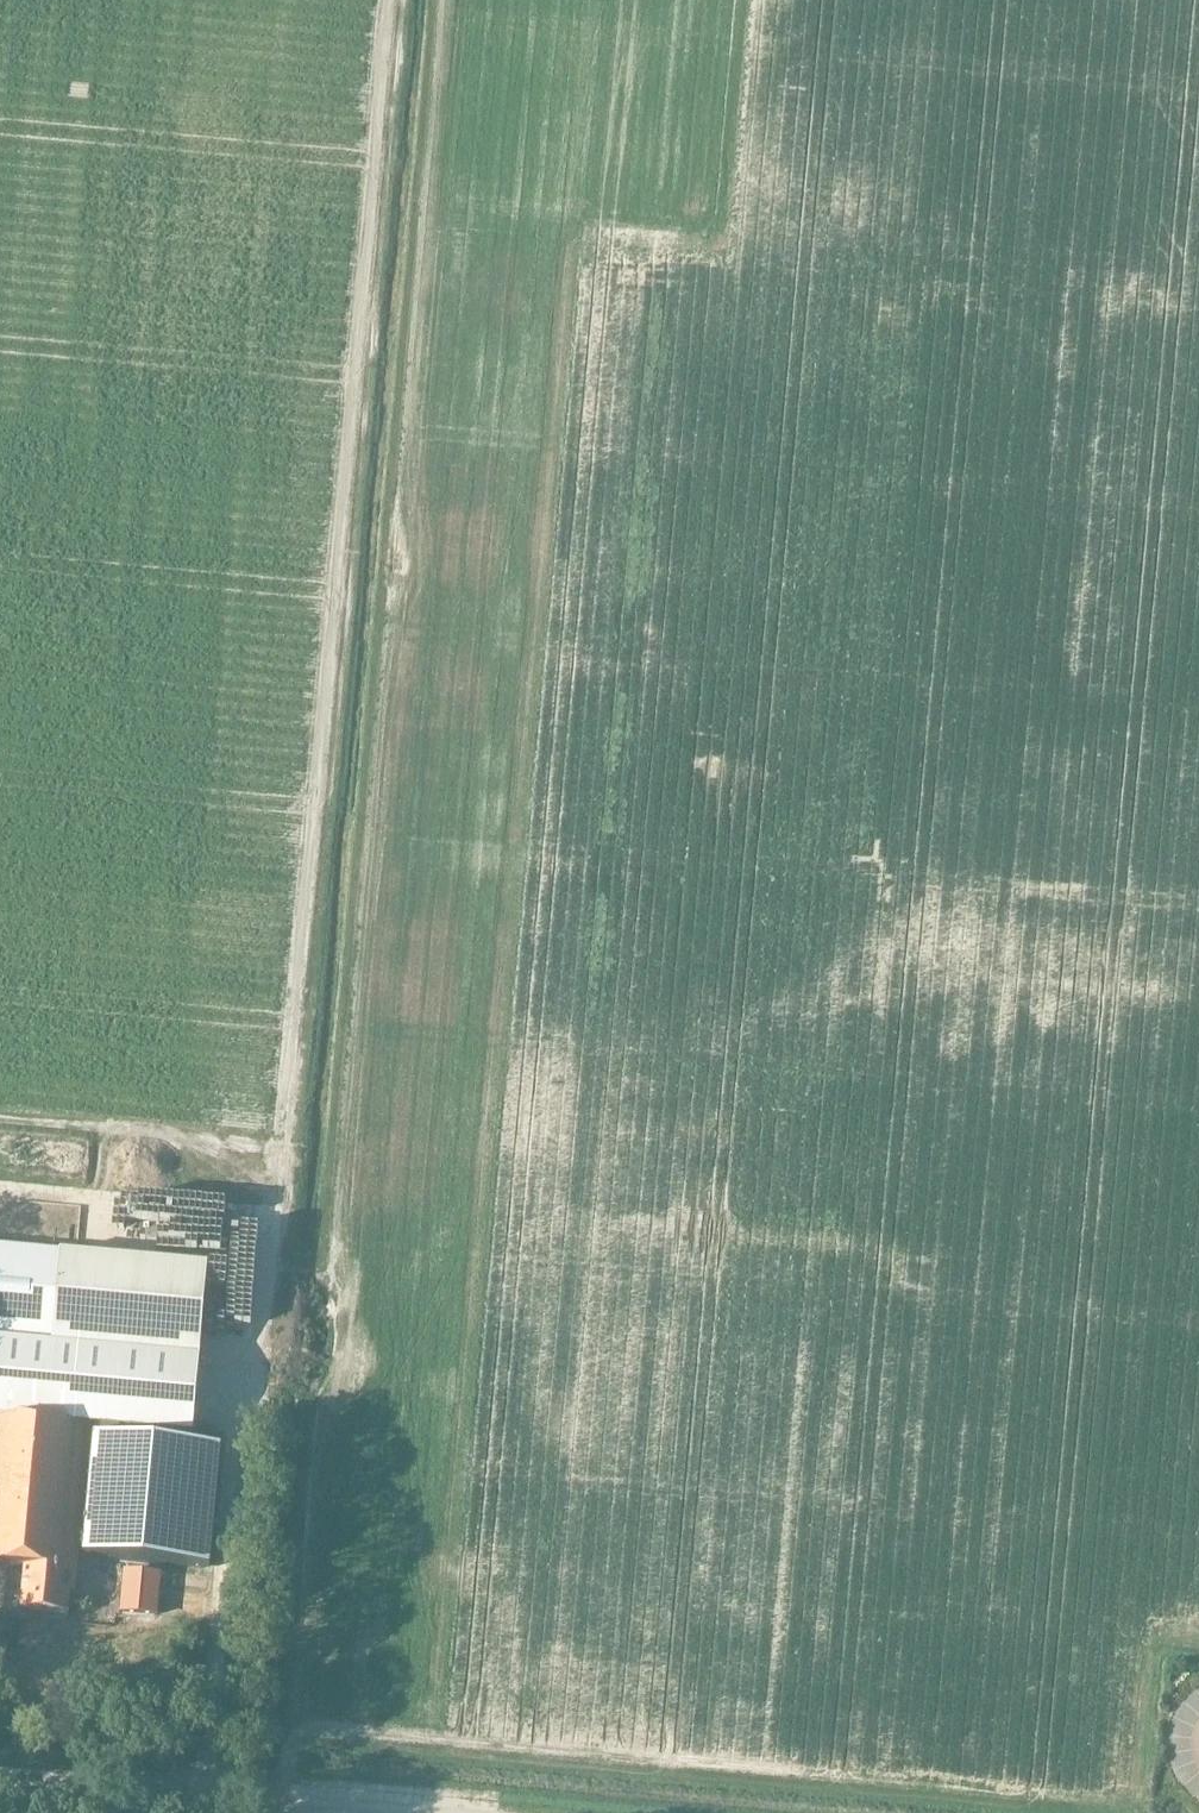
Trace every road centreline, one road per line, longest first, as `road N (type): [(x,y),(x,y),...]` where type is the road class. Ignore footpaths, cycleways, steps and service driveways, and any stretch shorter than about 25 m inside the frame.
road 1 (unclassified): [(369,1812),(0,1779)]

